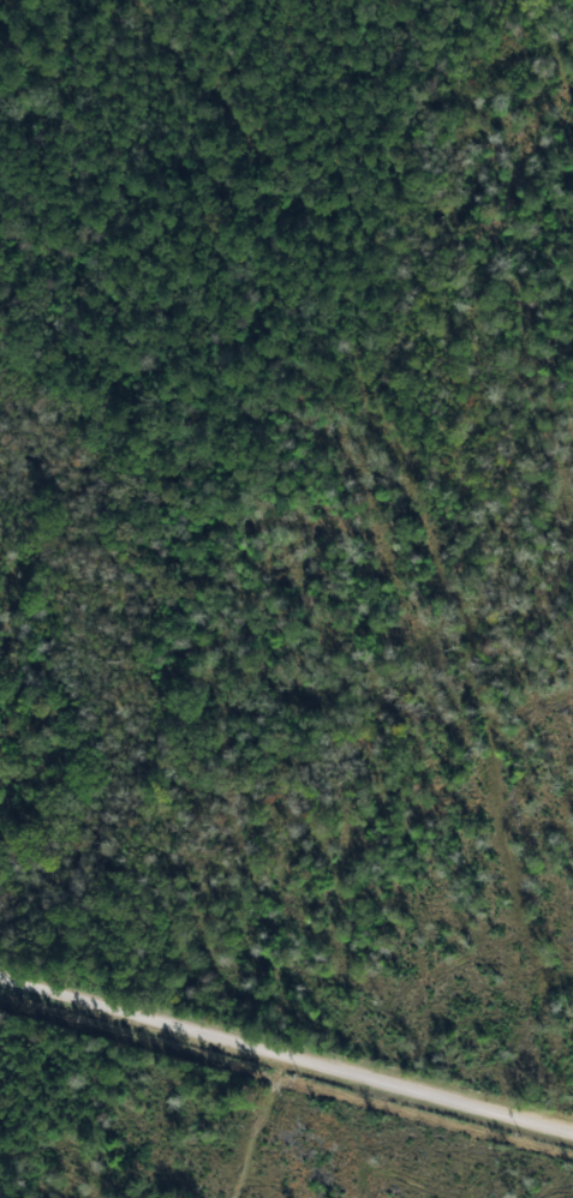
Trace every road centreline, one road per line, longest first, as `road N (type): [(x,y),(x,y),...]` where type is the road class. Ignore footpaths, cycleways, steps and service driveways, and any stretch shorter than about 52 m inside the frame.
road 1 (residential): [(0,958),(572,1110)]

